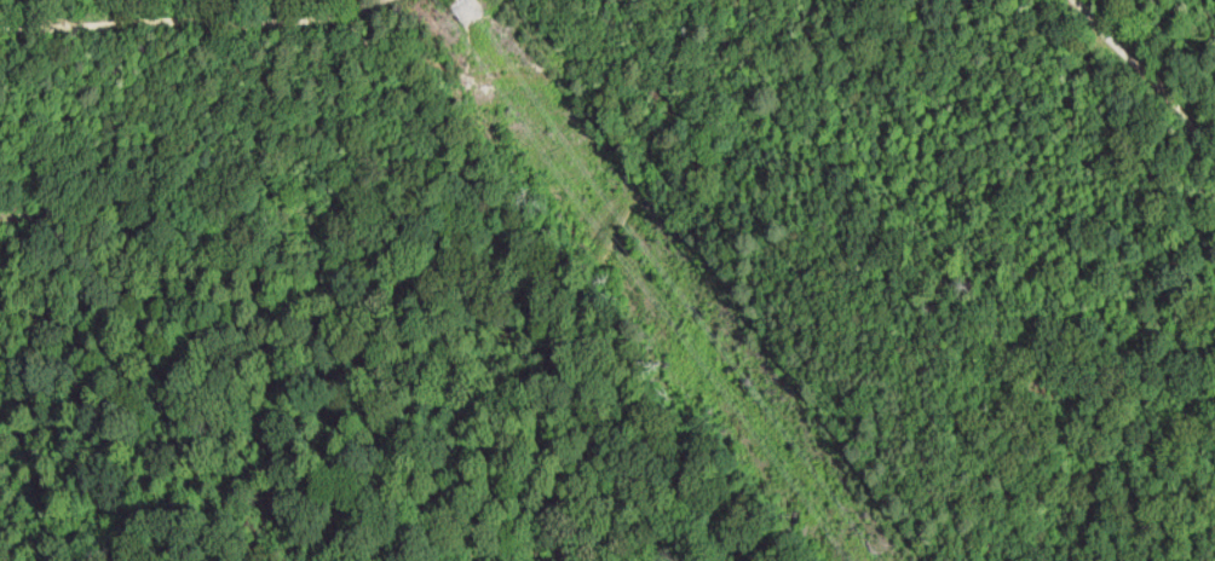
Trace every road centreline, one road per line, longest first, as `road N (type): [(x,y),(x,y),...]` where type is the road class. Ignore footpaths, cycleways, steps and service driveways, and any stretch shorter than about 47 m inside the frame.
road 1 (track): [(0,20),(413,0)]
road 2 (track): [(1029,0),(1141,62),(1214,128)]

